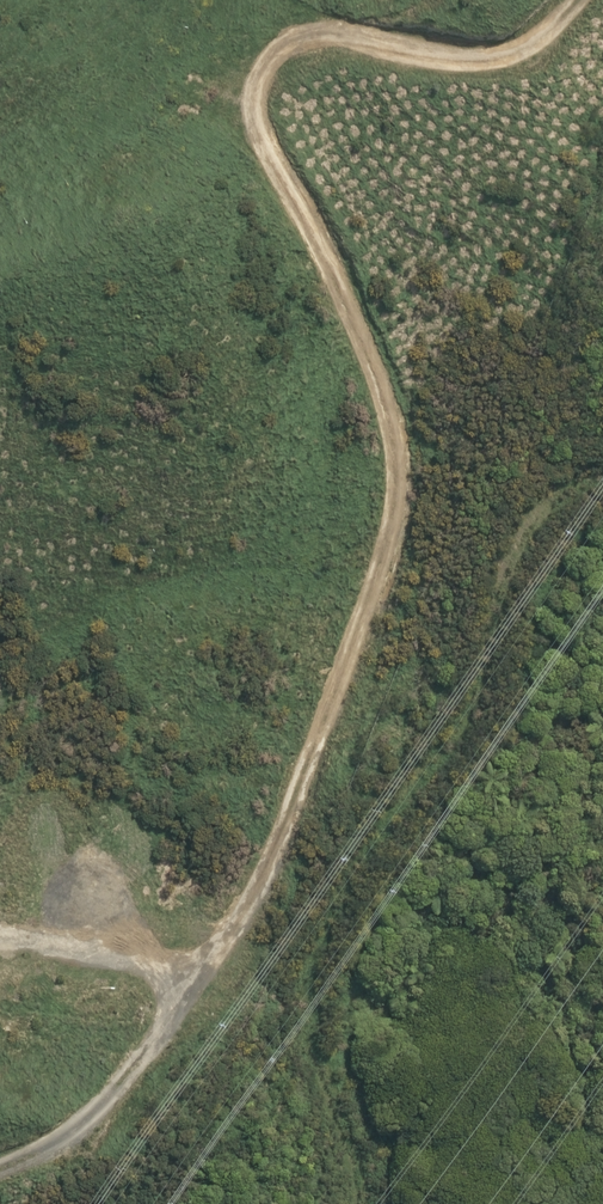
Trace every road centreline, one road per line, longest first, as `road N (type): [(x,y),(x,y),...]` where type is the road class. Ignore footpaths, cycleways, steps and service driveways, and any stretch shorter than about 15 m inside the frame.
road 1 (track): [(581,0),(518,53),(467,61),(350,37),(300,40),(262,65),(252,102),(256,133),(353,306),(394,415),(403,503),(383,581),(269,876),(225,952),(78,1131),(0,1169)]
road 2 (track): [(360,1203),(314,1024),(324,947),(346,887),(452,745),(474,702),(523,540),(547,511),(602,480)]

